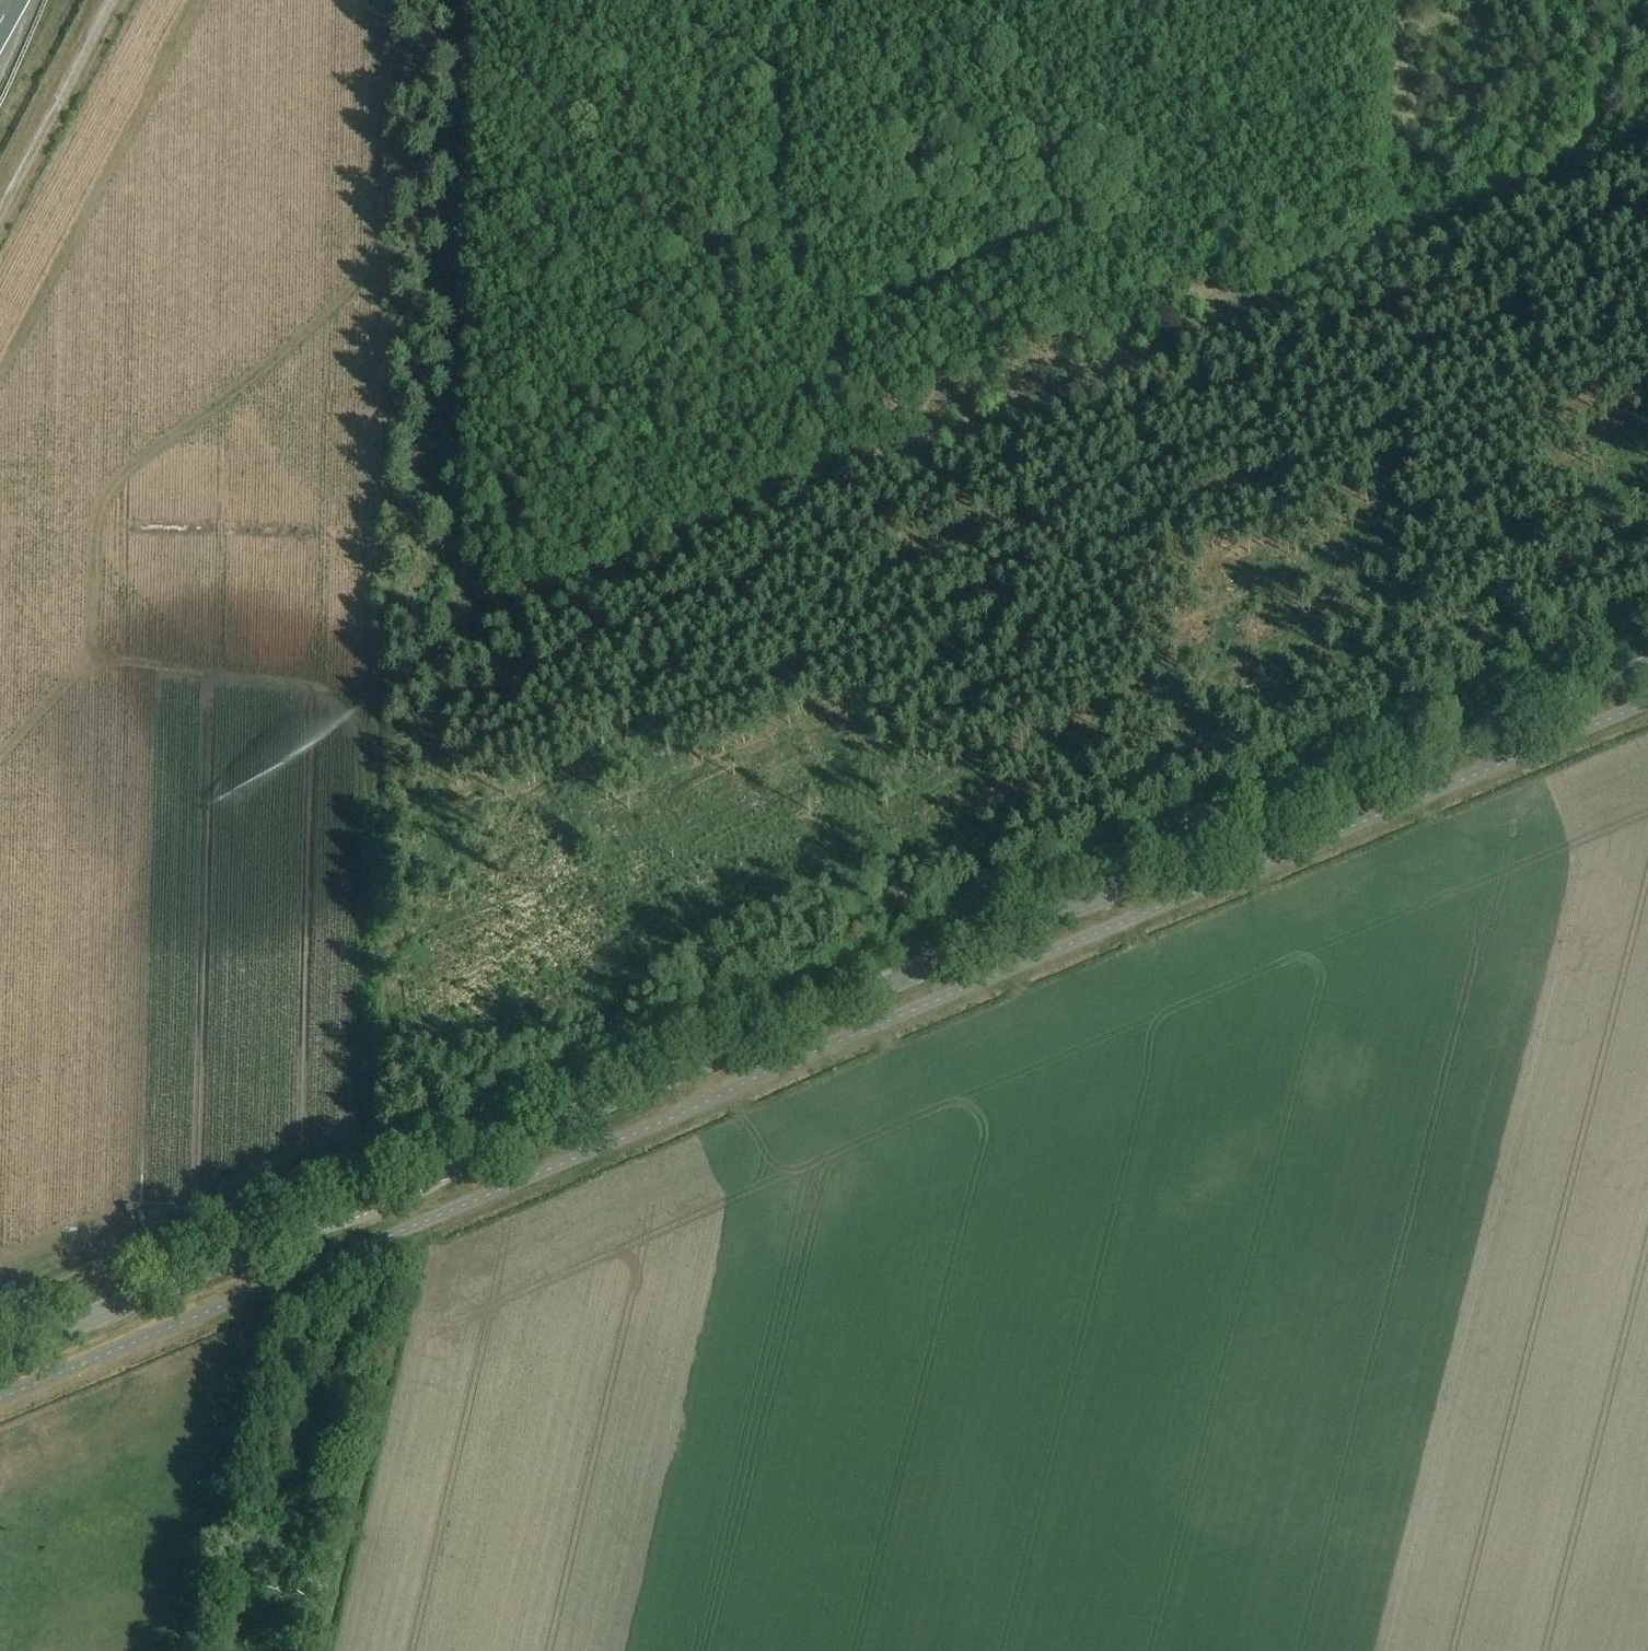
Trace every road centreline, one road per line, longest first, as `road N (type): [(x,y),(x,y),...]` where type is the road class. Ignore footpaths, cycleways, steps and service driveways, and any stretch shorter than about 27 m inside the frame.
road 1 (tertiary): [(0,1353),(1647,670)]
road 2 (track): [(1645,0),(1570,169),(1392,237),(1244,306),(1167,255),(1088,234),(1018,238),(899,303),(837,308),(802,280),(782,243),(780,95),(762,57),(603,0)]
road 3 (track): [(0,214),(112,0)]

